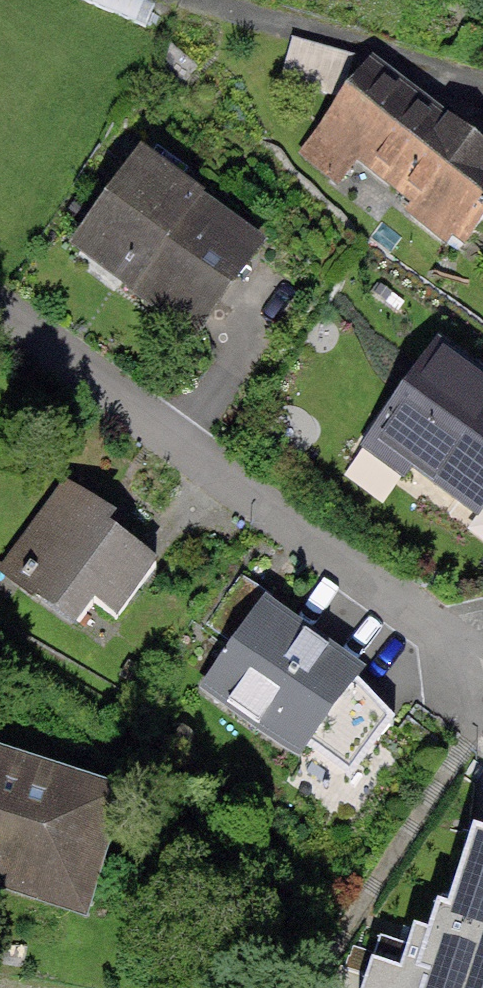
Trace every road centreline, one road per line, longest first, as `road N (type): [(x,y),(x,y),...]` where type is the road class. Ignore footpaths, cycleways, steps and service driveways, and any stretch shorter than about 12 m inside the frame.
road 1 (residential): [(482,671),(0,298)]

